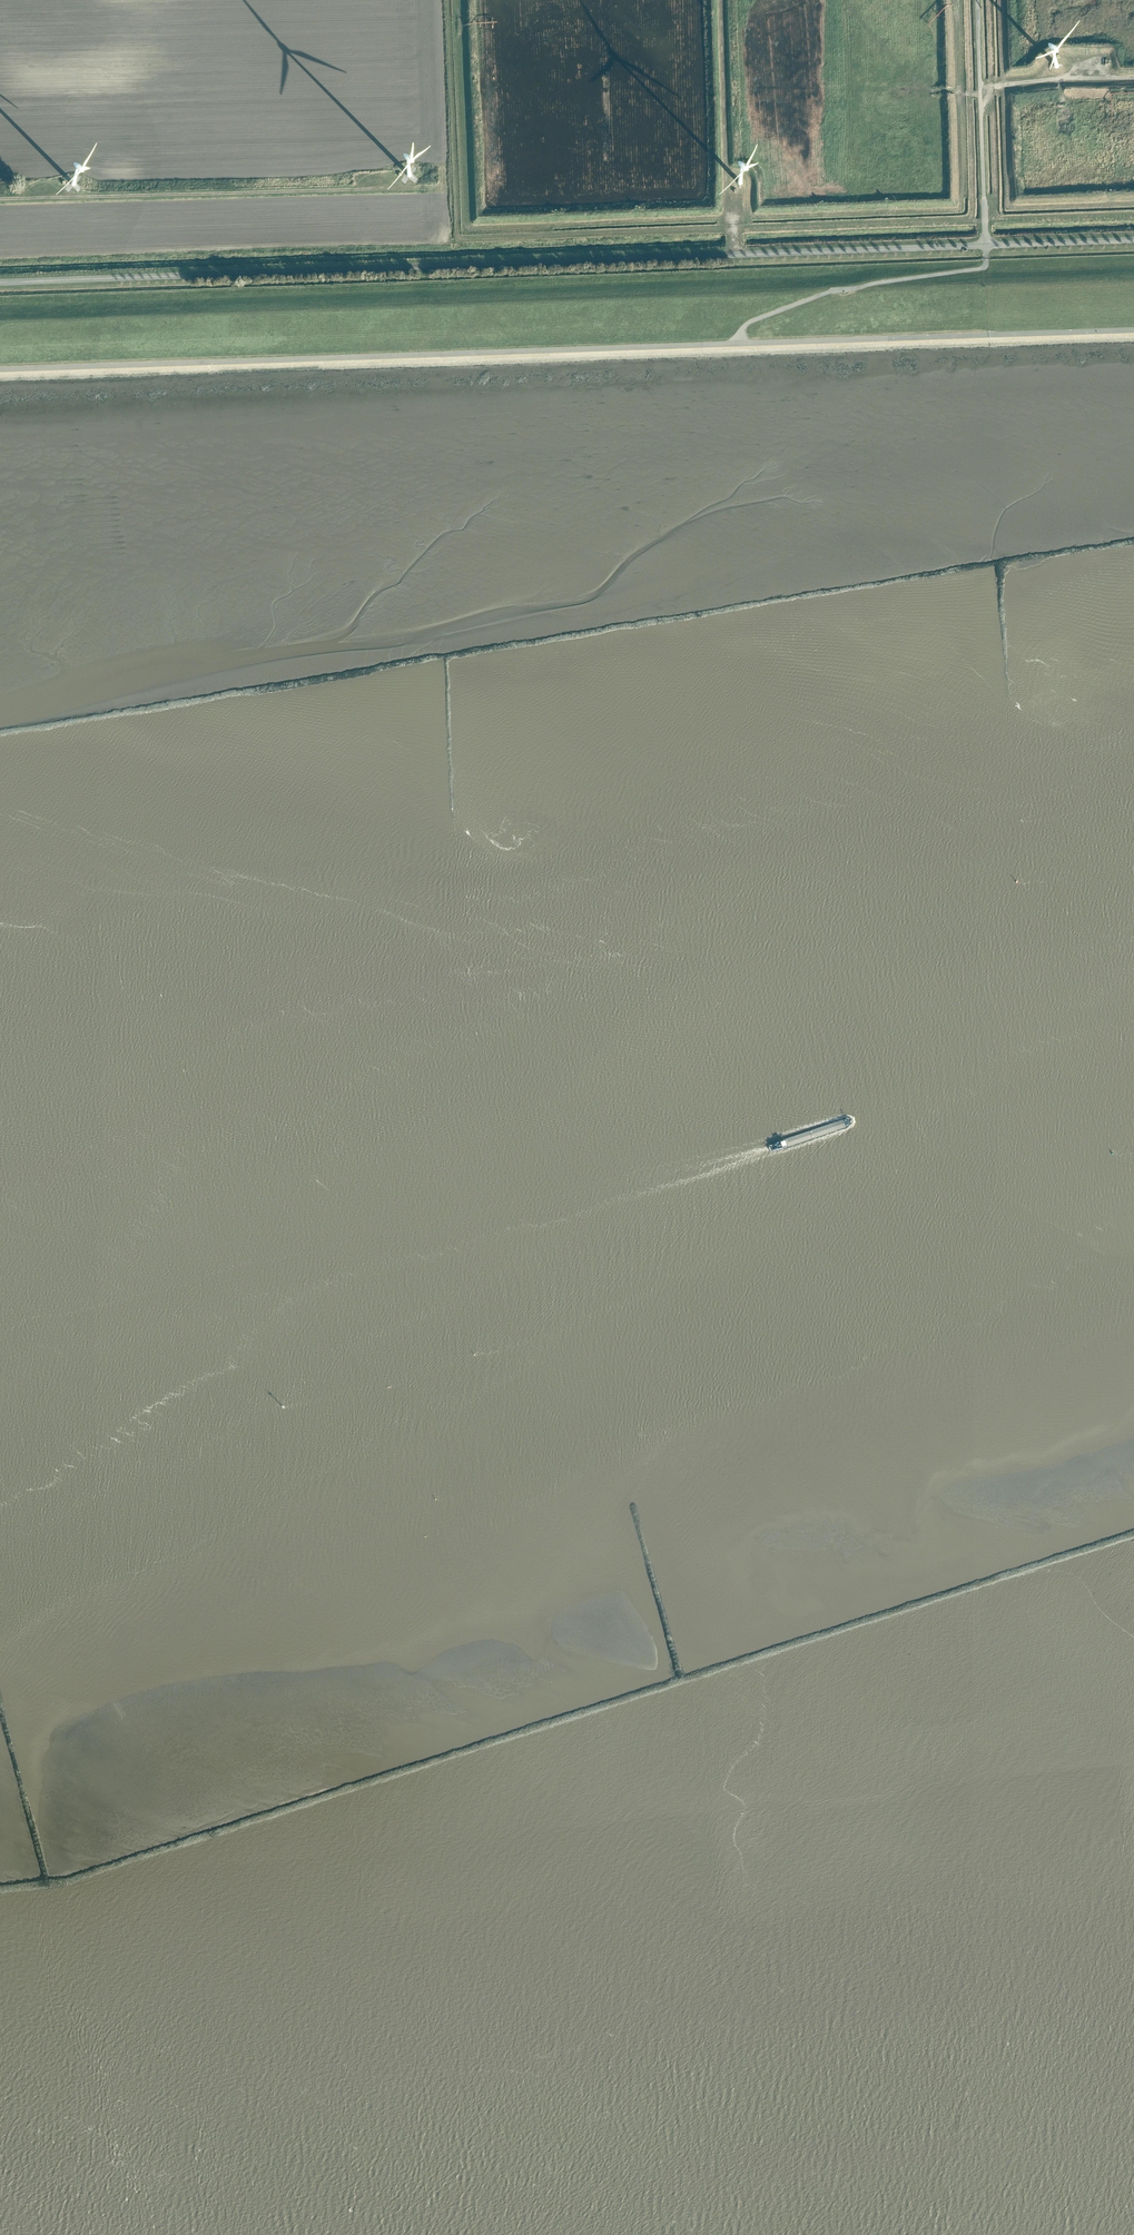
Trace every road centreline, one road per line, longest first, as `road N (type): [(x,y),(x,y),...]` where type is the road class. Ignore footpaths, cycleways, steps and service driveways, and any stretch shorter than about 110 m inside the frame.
road 1 (unclassified): [(986,246),(184,274)]
road 2 (track): [(746,344),(0,370)]
road 3 (track): [(0,200),(398,188)]
road 4 (track): [(986,246),(986,269),(791,307),(745,324),(746,344)]
road 5 (track): [(720,0),(731,255)]
road 6 (unclassified): [(986,246),(979,0)]
road 7 (residential): [(184,274),(0,282)]
road 8 (track): [(981,84),(1133,78)]
road 9 (unclassified): [(1133,241),(986,246)]

